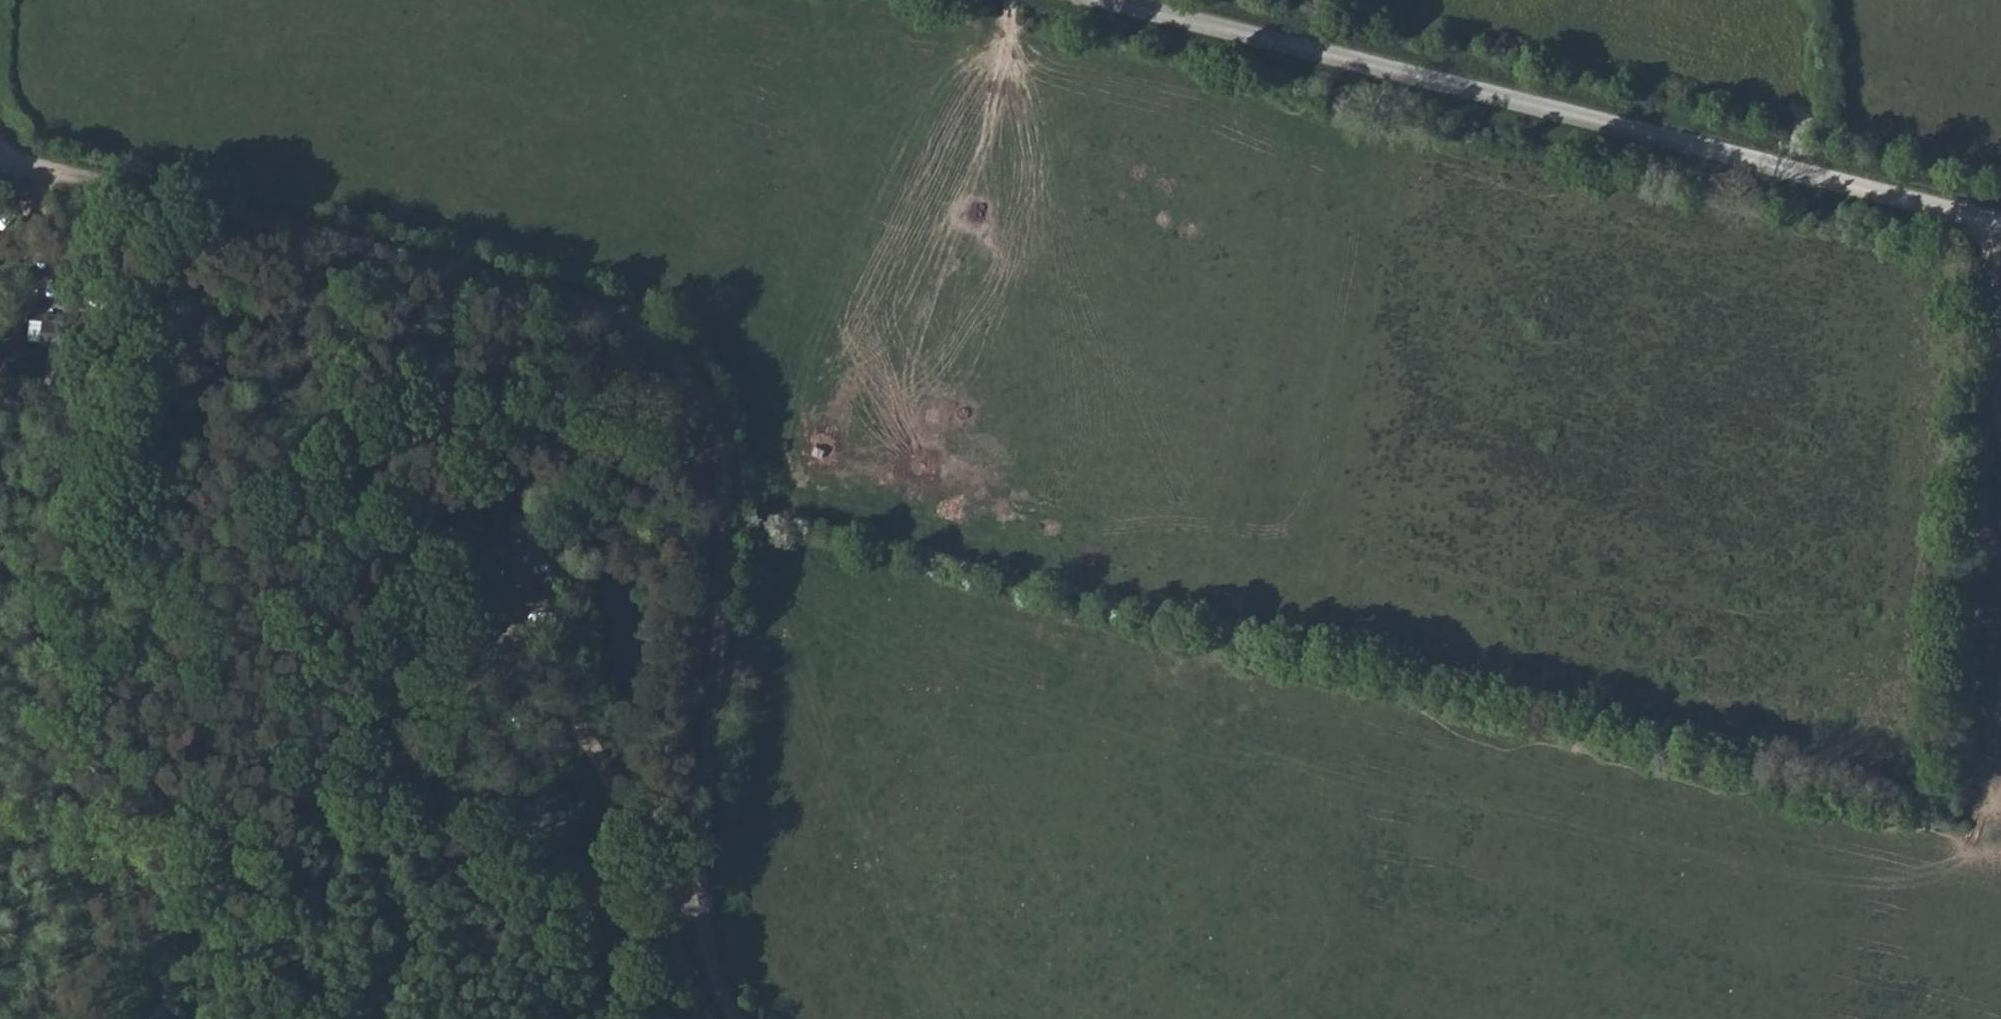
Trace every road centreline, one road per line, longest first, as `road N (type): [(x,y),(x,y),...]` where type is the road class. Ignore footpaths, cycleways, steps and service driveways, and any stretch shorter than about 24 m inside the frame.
road 1 (residential): [(737,1018),(714,985),(697,898),(727,543),(714,422),(666,353),(592,311),(0,162)]
road 2 (unclassified): [(2000,227),(1093,0)]

